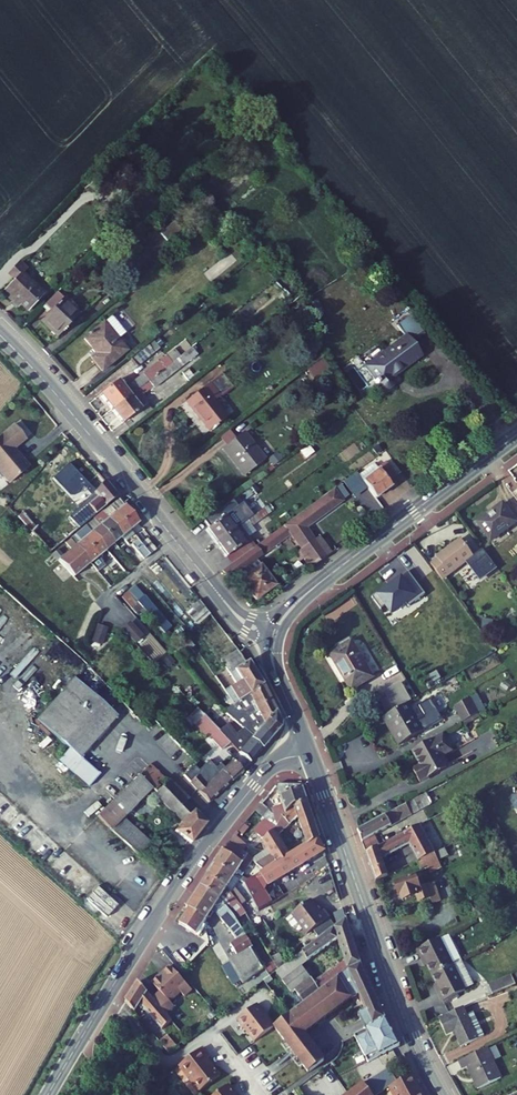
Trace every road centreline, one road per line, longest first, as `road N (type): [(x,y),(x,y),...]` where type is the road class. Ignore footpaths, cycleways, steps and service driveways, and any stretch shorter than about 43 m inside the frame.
road 1 (tertiary): [(305,740),(269,770),(217,834),(48,1094)]
road 2 (secondary): [(0,334),(239,620),(274,636)]
road 3 (secondary): [(305,740),(399,1007),(440,1094)]
road 4 (tertiary): [(516,436),(309,592),(274,636)]

